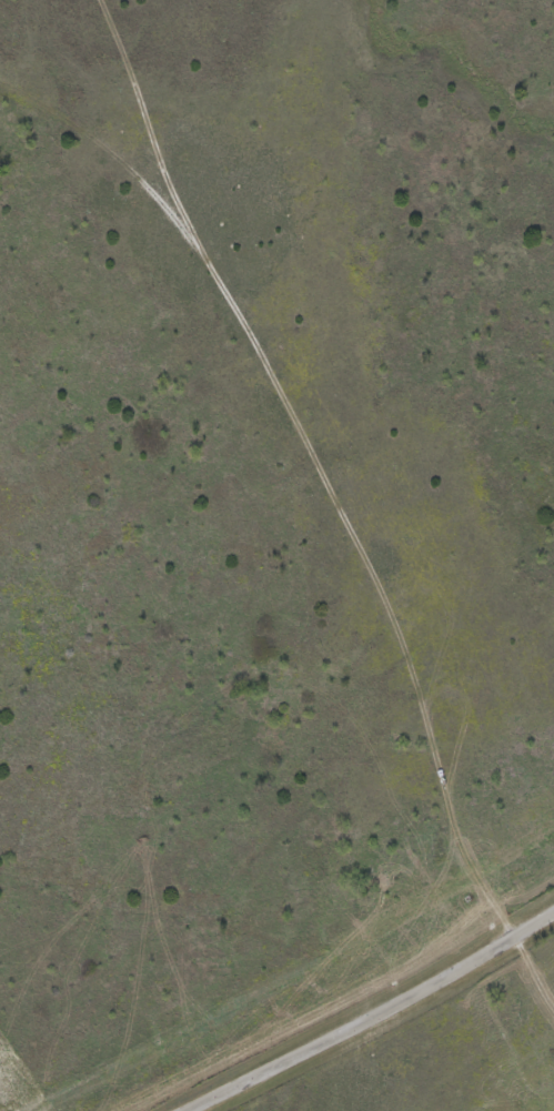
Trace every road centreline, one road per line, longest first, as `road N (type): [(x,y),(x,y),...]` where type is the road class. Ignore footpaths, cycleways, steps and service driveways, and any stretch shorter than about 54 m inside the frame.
road 1 (track): [(515,931),(455,816),(390,602),(252,330),(191,231),(114,145),(0,76)]
road 2 (residential): [(171,1110),(515,931)]

